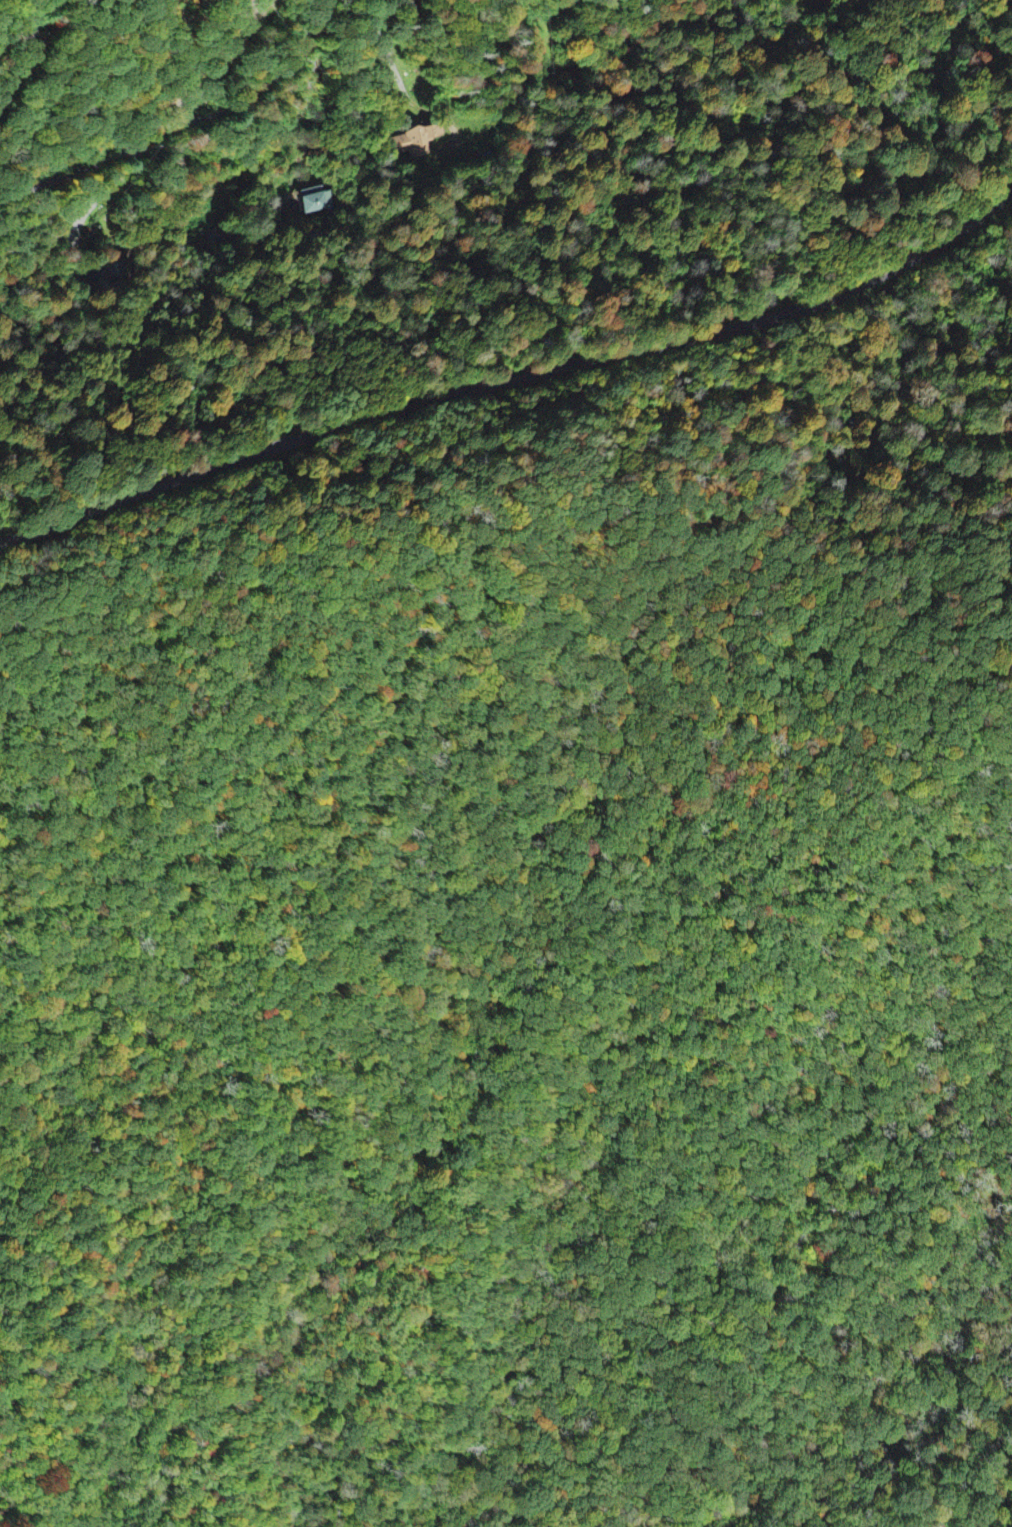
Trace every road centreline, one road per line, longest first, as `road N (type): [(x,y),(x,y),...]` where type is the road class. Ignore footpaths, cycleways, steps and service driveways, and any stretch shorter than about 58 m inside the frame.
road 1 (secondary): [(1011,197),(914,259),(813,305),(343,427),(0,545)]
road 2 (residential): [(319,0),(303,47),(238,108),(166,129),(0,200)]

